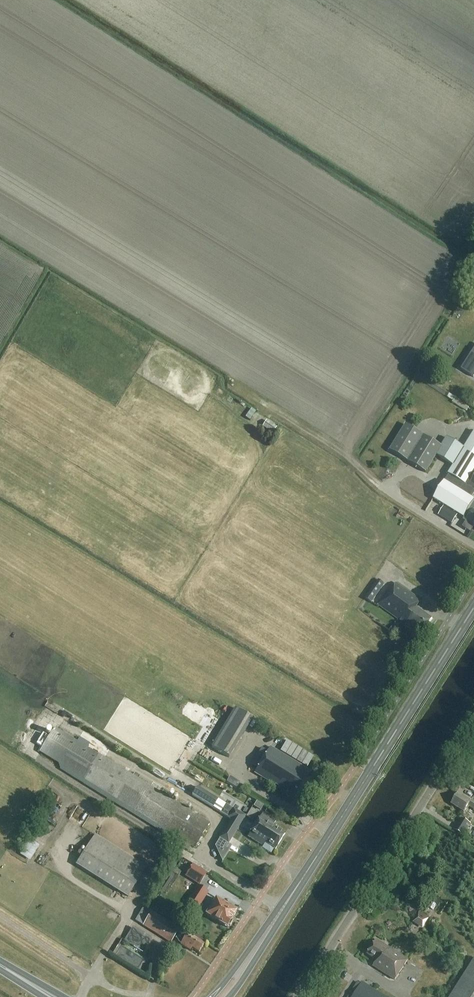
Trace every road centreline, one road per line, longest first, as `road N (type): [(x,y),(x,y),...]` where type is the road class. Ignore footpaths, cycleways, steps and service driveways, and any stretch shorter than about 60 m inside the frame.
road 1 (primary): [(268,931),(473,608)]
road 2 (unclassified): [(298,996),(473,720)]

